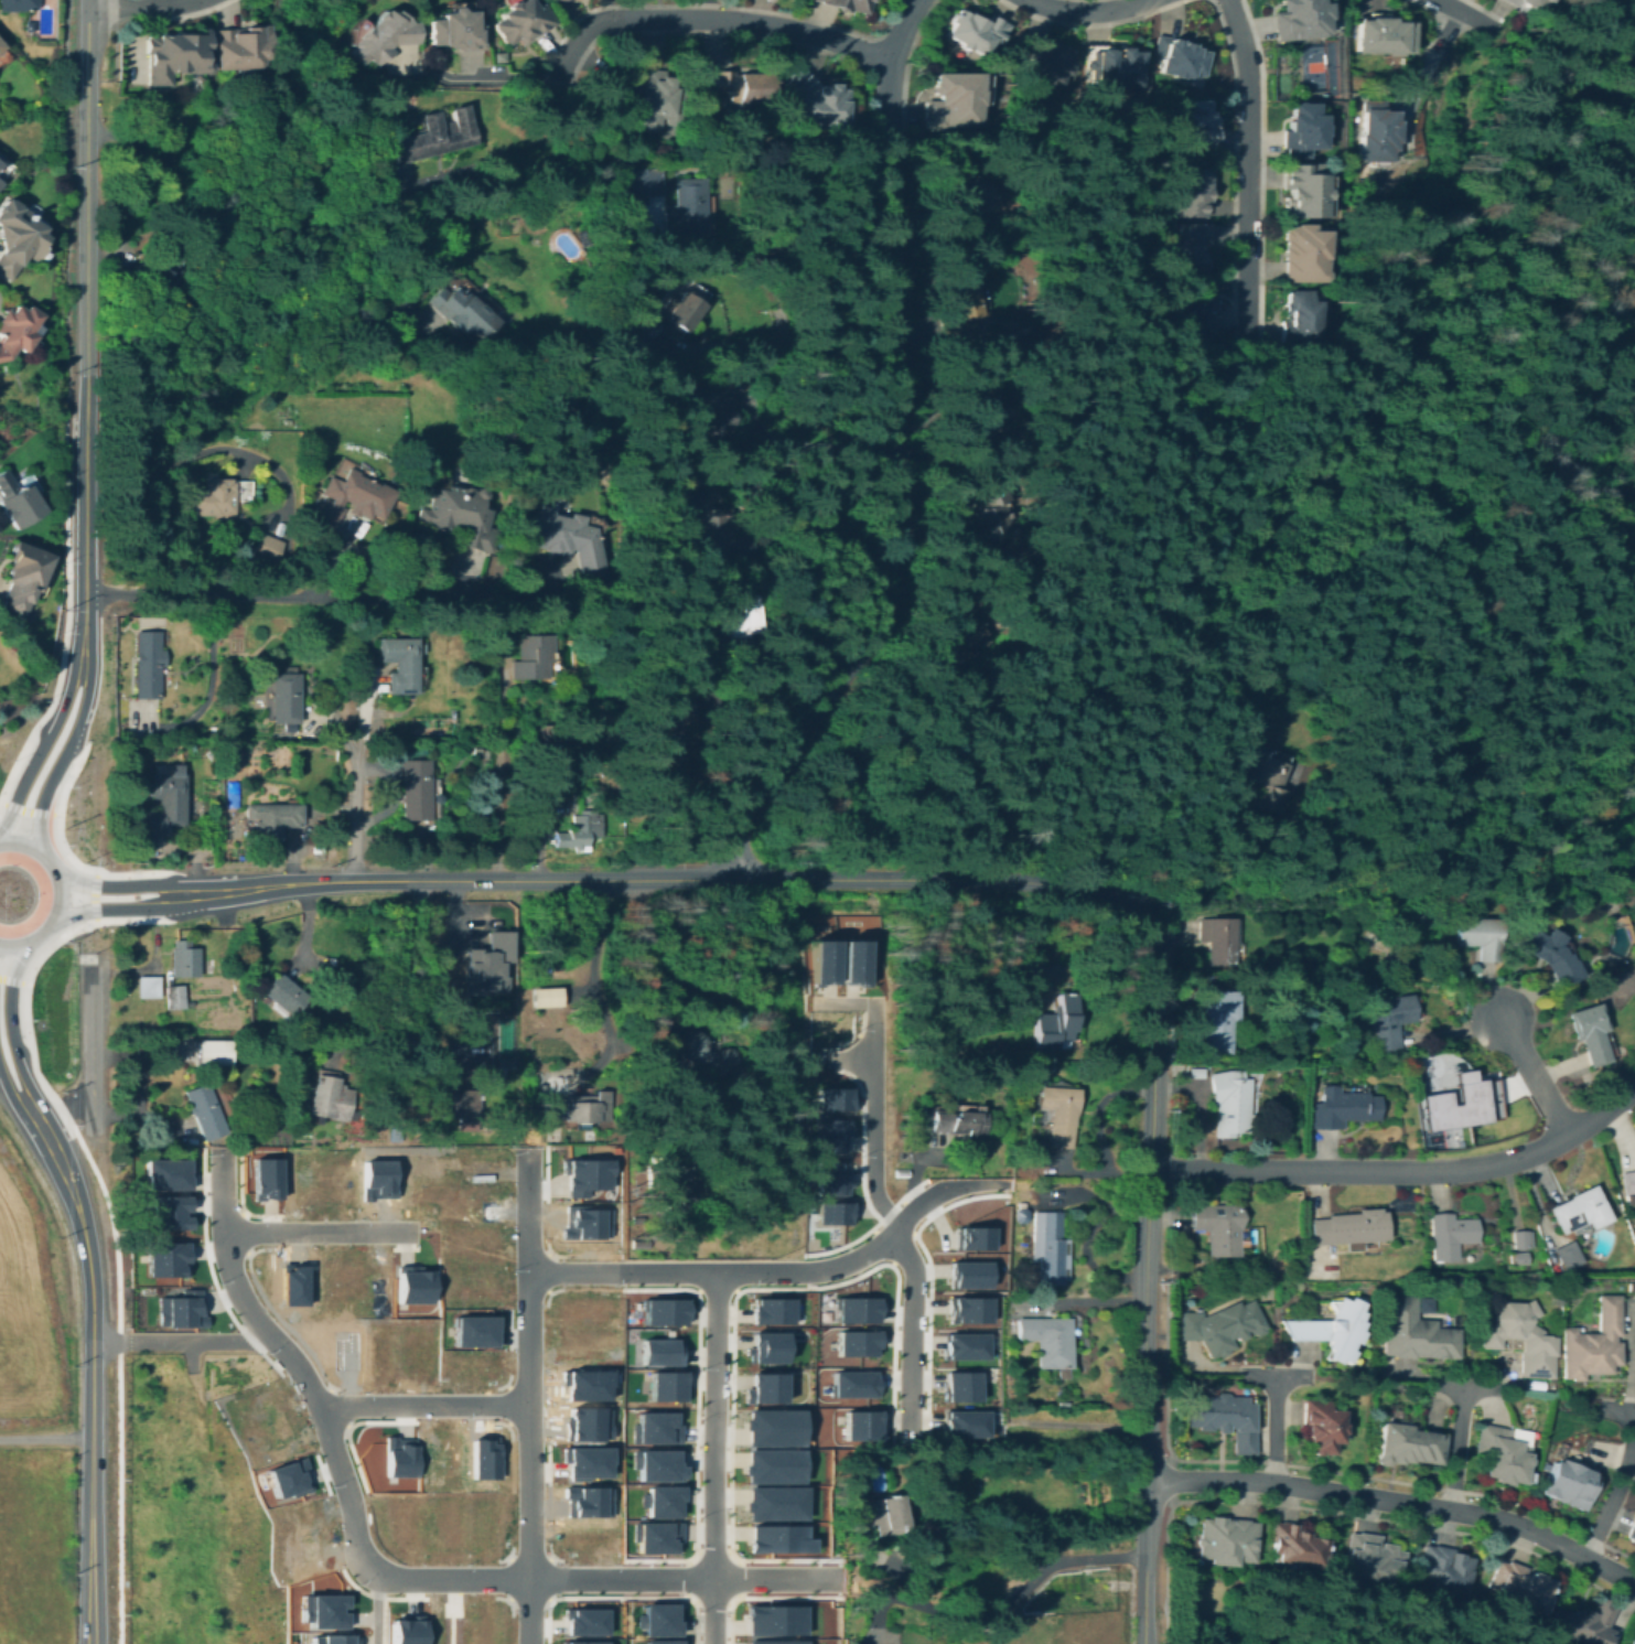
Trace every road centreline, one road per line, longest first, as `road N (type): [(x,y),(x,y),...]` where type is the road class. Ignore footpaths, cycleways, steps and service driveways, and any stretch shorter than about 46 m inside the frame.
road 1 (residential): [(842,1578),(399,1578),(369,1569),(357,1552),(347,1492),(312,1390),(234,1283),(223,1148)]
road 2 (residential): [(738,879),(746,807),(886,591),(889,125)]
road 3 (secondary): [(969,879),(354,880)]
road 4 (secondary): [(1116,906),(1137,937),(1144,980),(1144,1482)]
road 5 (residential): [(1145,1171),(1451,1172),(1518,1158),(1634,1092)]
road 6 (residential): [(1144,1482),(1274,1483),(1451,1514),(1518,1528),(1634,1583)]
road 7 (residential): [(526,1643),(526,1146)]
road 8 (residential): [(526,1271),(818,1269),(867,1248),(926,1193)]
road 9 (secondary): [(86,0),(87,413)]
road 10 (residential): [(713,1643),(712,1270)]
road 11 (residential): [(893,58),(799,30),(611,18),(577,40),(557,80)]
road 12 (residential): [(1249,336),(1249,89),(1246,45),(1229,0)]
road 13 (secondary): [(93,1342),(93,1643)]
road 14 (residential): [(1089,891),(1389,892)]
road 15 (residential): [(894,1222),(867,1186),(867,1001)]
road 16 (residential): [(912,1442),(911,1278),(883,1234)]
road 17 (residential): [(320,1409),(526,1405)]
road 18 (secondary): [(57,1158),(86,1247),(93,1342)]
road 19 (residential): [(224,1231),(410,1231)]
road 20 (secondary): [(87,413),(84,591)]
road 21 (secondary): [(0,944),(39,935),(61,894),(41,852),(0,842)]
road 22 (secondary): [(1144,1482),(1144,1643)]
road 23 (secondary): [(1116,906),(1075,888),(969,879)]
road 24 (residential): [(1634,1418),(1622,1483),(1585,1554)]
road 25 (residential): [(1502,1012),(1566,1133)]
road 26 (residential): [(889,125),(893,58),(919,0)]
road 27 (residential): [(1451,1514),(1467,1385)]
road 28 (residential): [(89,964),(90,1090)]
road 29 (secondary): [(41,852),(39,812),(72,735)]
road 30 (secondary): [(170,895),(152,884),(94,883),(55,870)]
road 31 (secondary): [(15,1056),(9,995),(30,941)]

